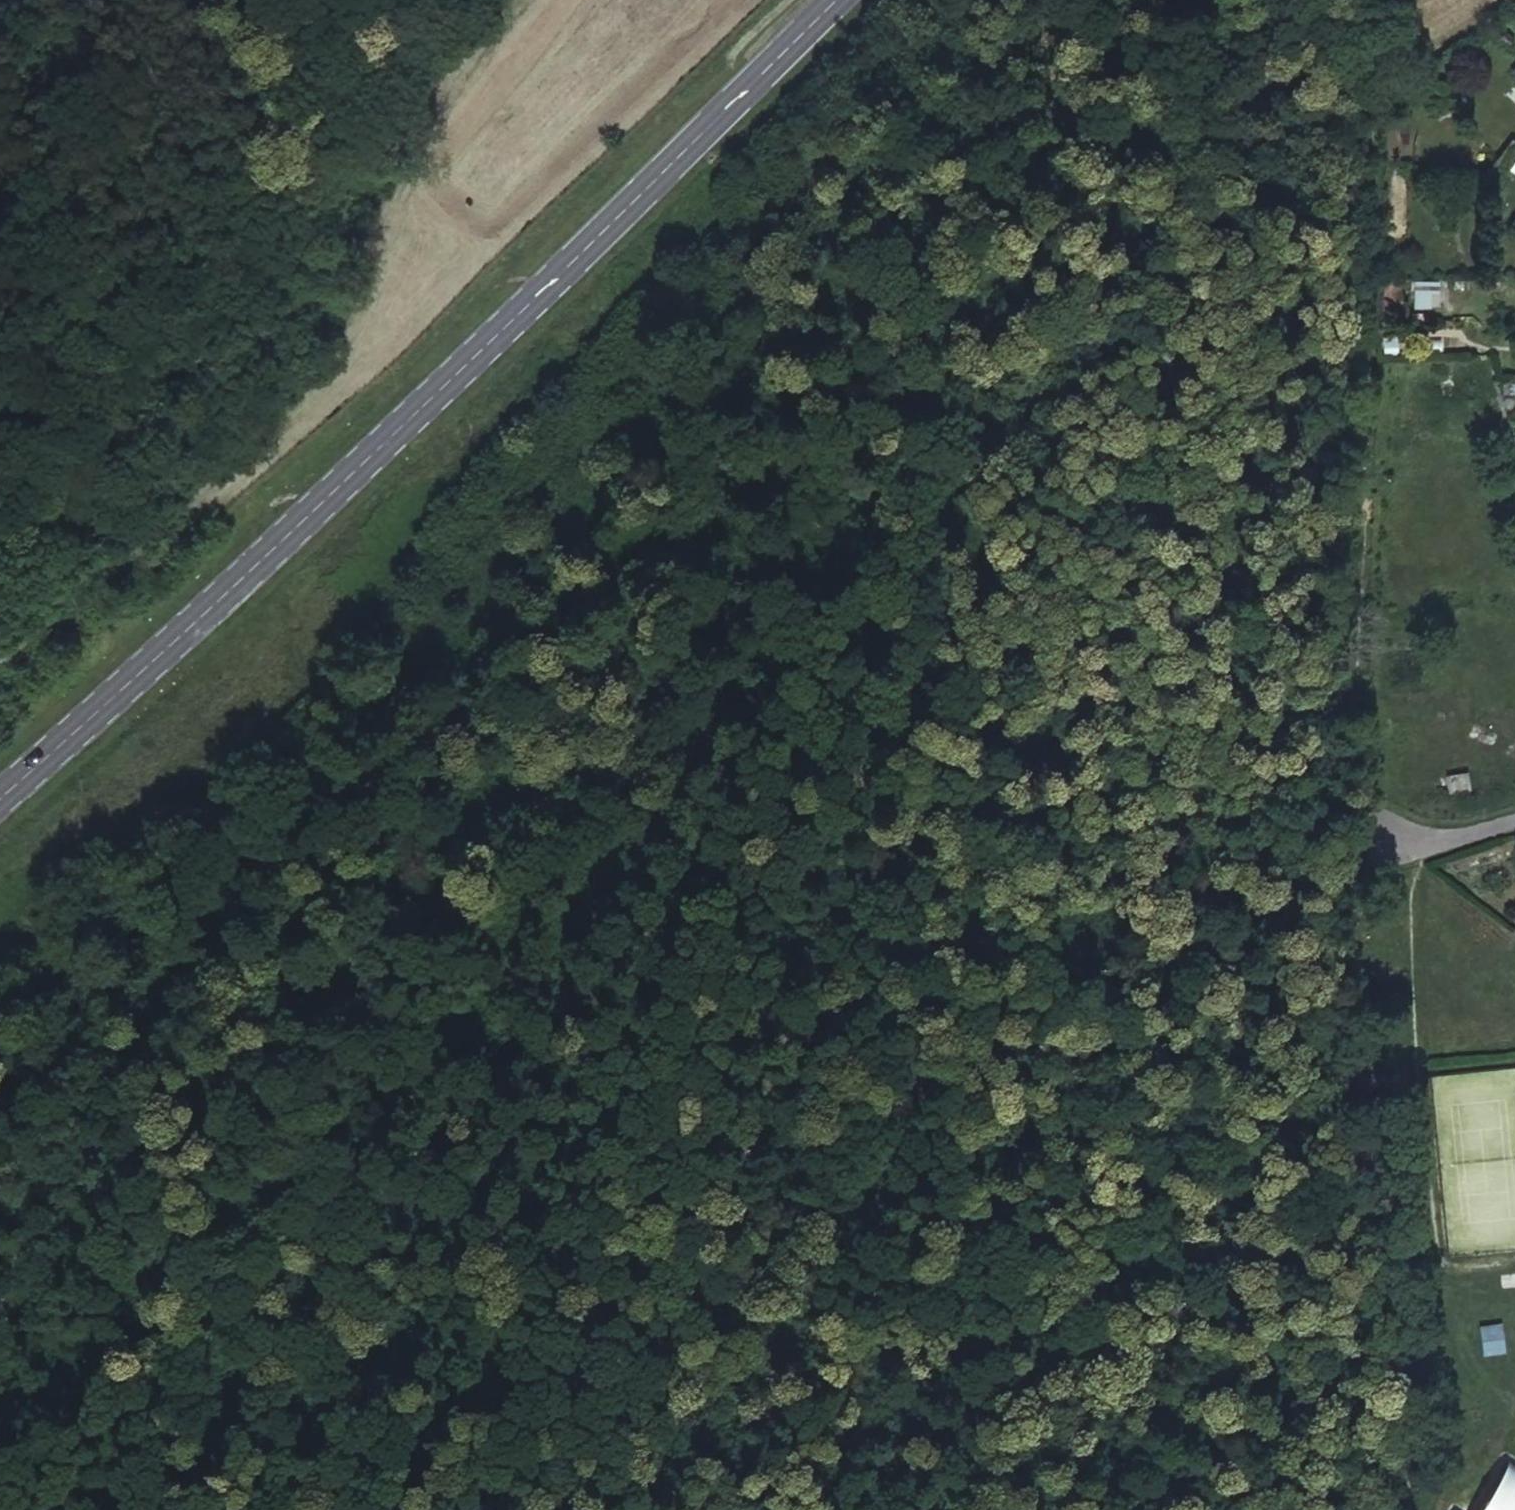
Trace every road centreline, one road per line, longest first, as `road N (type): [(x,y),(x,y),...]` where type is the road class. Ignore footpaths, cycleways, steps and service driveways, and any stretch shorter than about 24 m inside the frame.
road 1 (track): [(1384,1509),(1357,1069),(1349,563),(1374,268),(1367,101),(1315,0)]
road 2 (secondary): [(0,825),(626,236),(856,0)]

